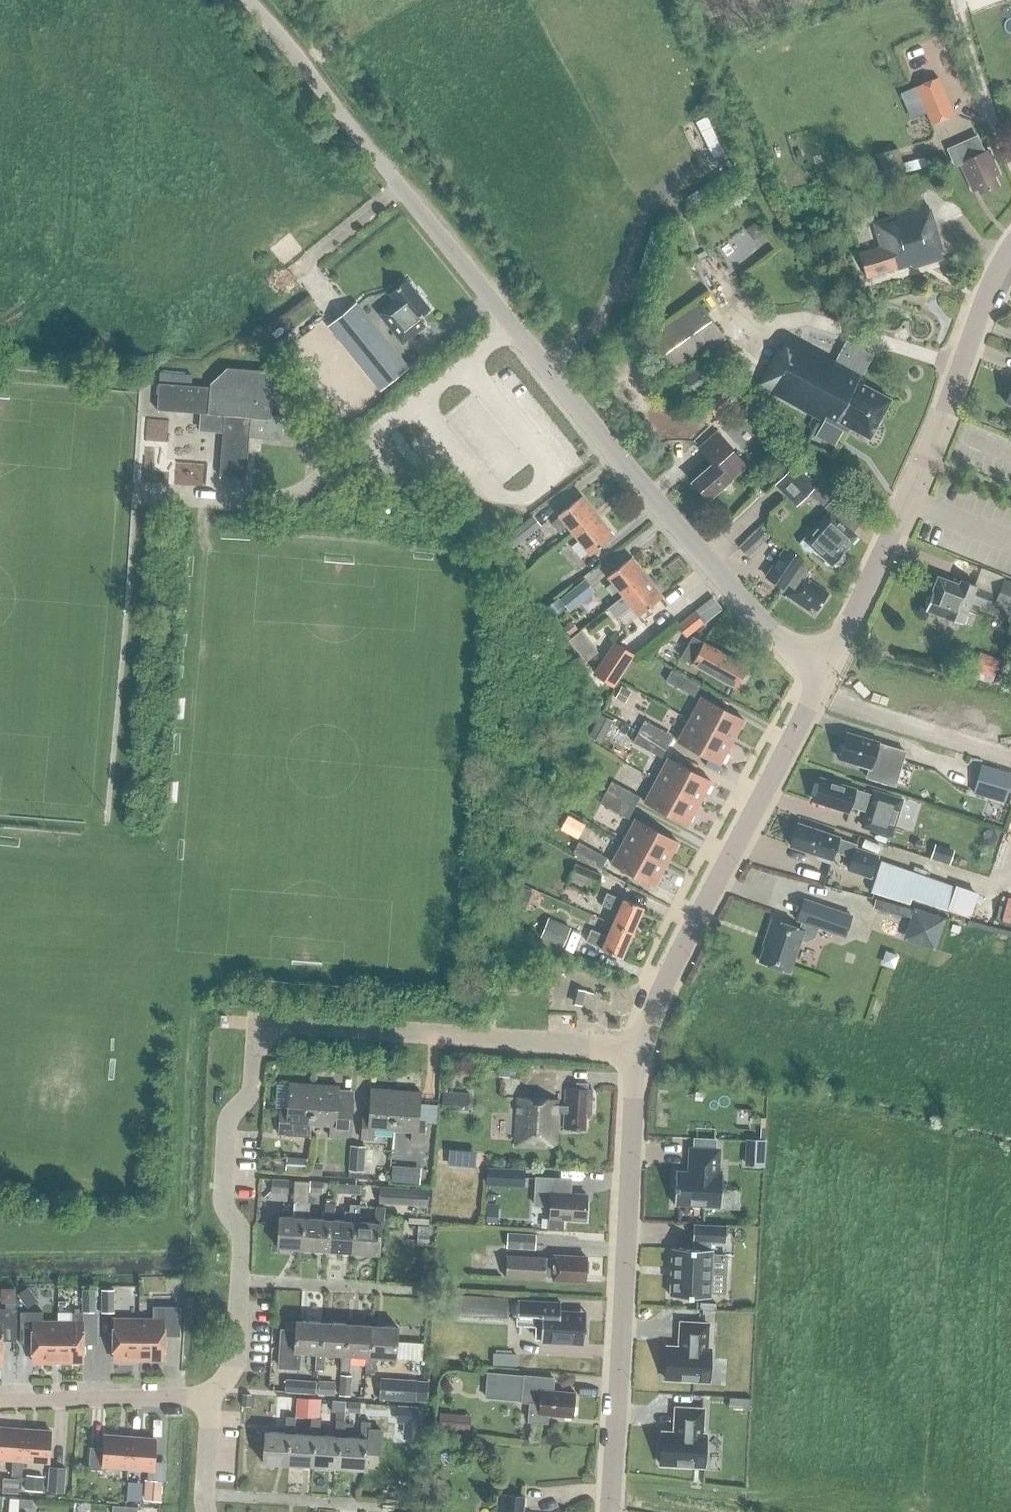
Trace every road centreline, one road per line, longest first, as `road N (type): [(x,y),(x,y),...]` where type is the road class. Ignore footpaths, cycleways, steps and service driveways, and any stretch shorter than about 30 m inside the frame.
road 1 (unclassified): [(826,668),(773,639),(505,323),(249,0)]
road 2 (residential): [(209,1402),(240,1356),(245,1232),(222,1209),(228,1113),(248,1095),(252,1026),(589,1049),(633,1062)]
road 3 (unclassified): [(826,668),(924,462),(1010,252)]
road 4 (unclassified): [(606,1511),(633,1062)]
road 5 (unclassified): [(633,1062),(826,668)]
road 6 (residential): [(0,1405),(97,1397),(209,1402)]
road 7 (track): [(1010,163),(972,68),(955,0)]

